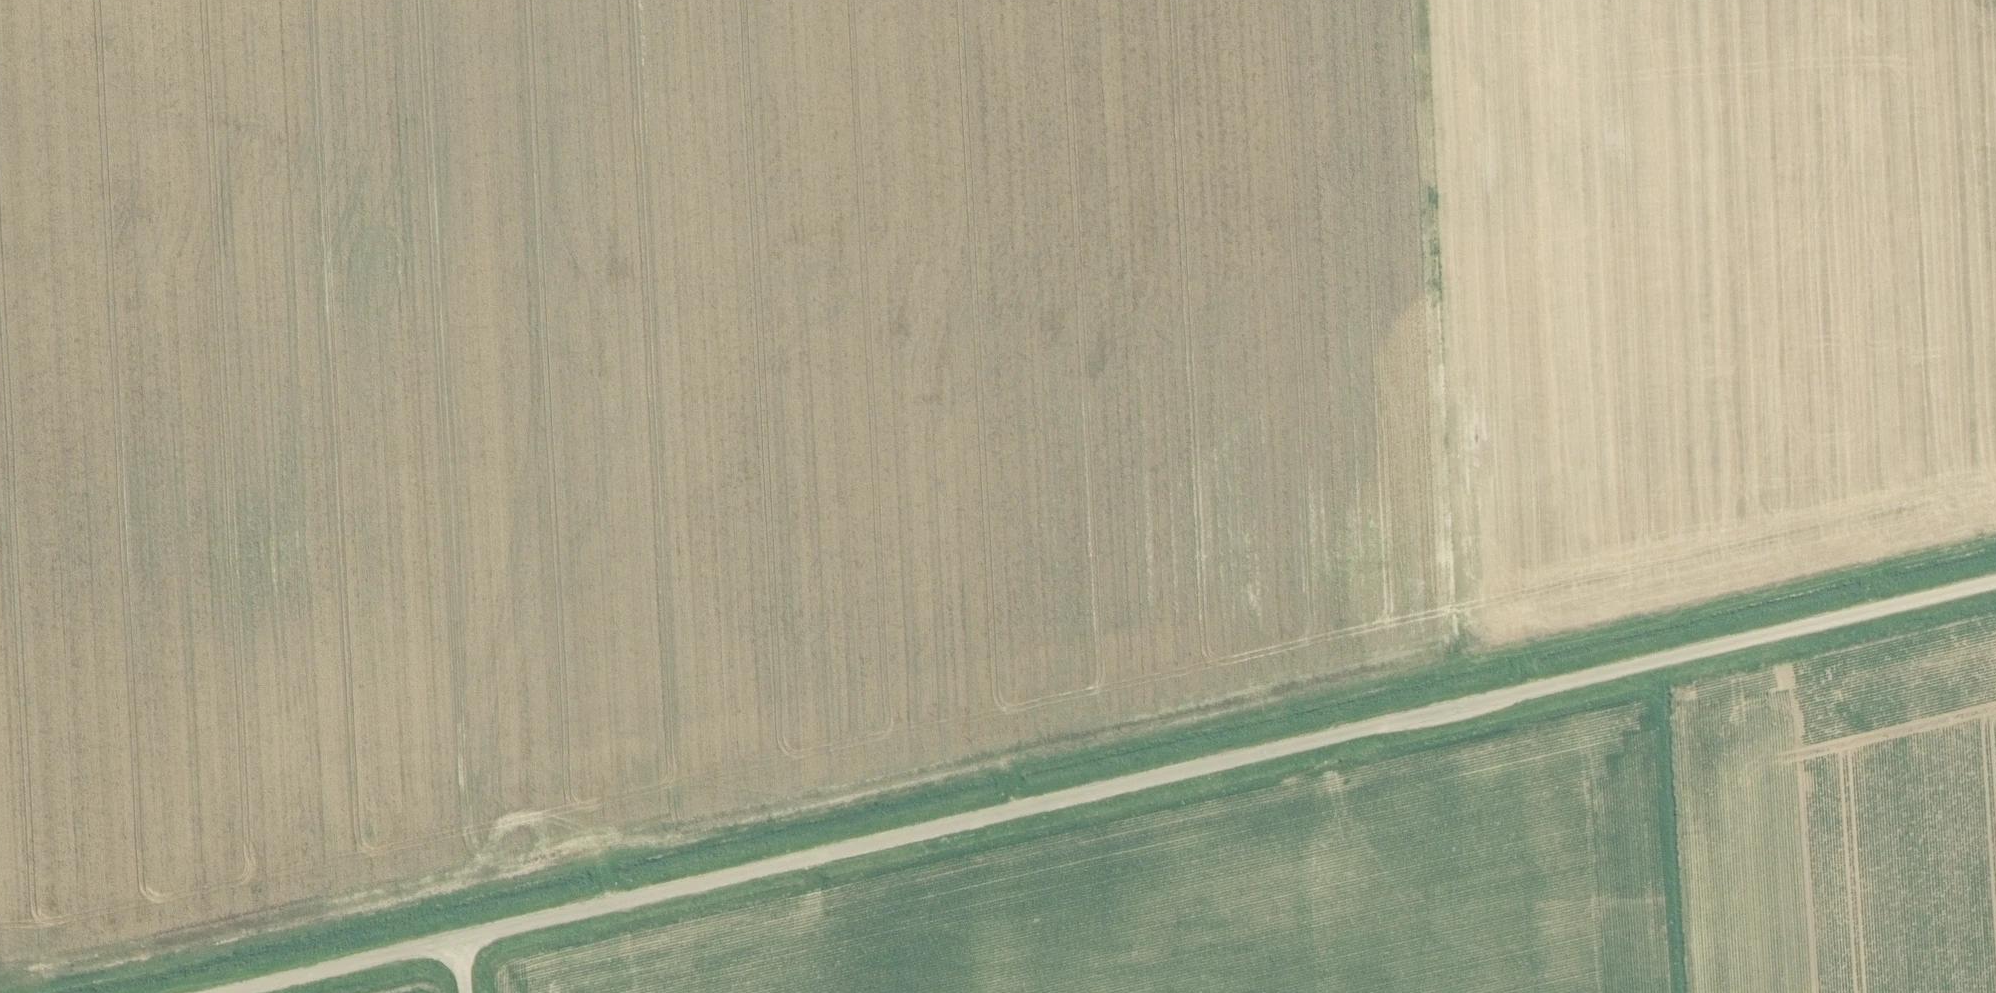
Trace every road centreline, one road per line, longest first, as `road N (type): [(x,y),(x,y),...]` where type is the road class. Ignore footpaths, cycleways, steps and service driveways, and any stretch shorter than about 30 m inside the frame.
road 1 (unclassified): [(460,944),(1995,581)]
road 2 (unclassified): [(250,992),(460,944)]

